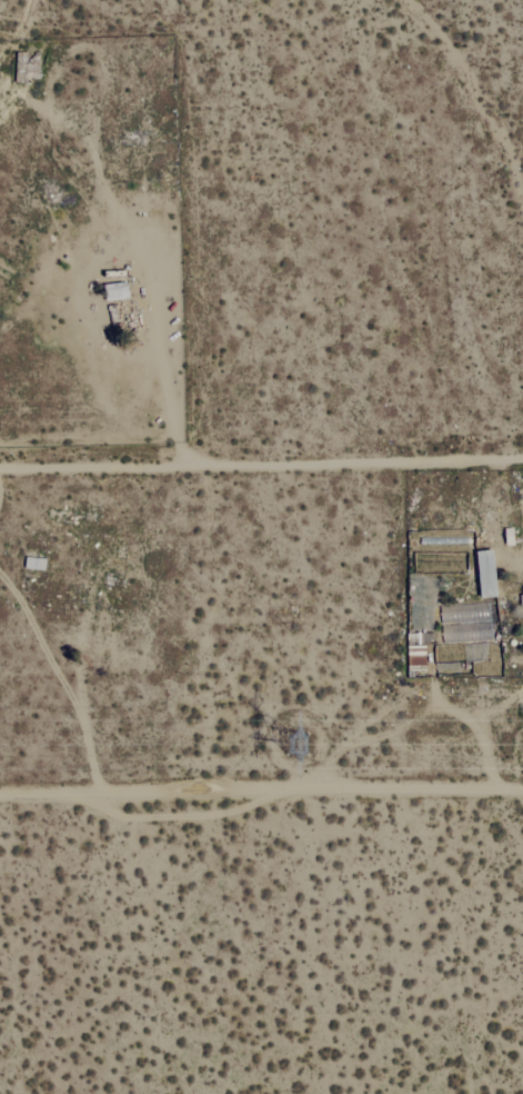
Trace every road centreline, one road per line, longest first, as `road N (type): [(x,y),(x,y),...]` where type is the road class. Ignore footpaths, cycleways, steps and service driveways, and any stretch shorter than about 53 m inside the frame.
road 1 (residential): [(0,466),(522,464)]
road 2 (residential): [(0,795),(522,794)]

